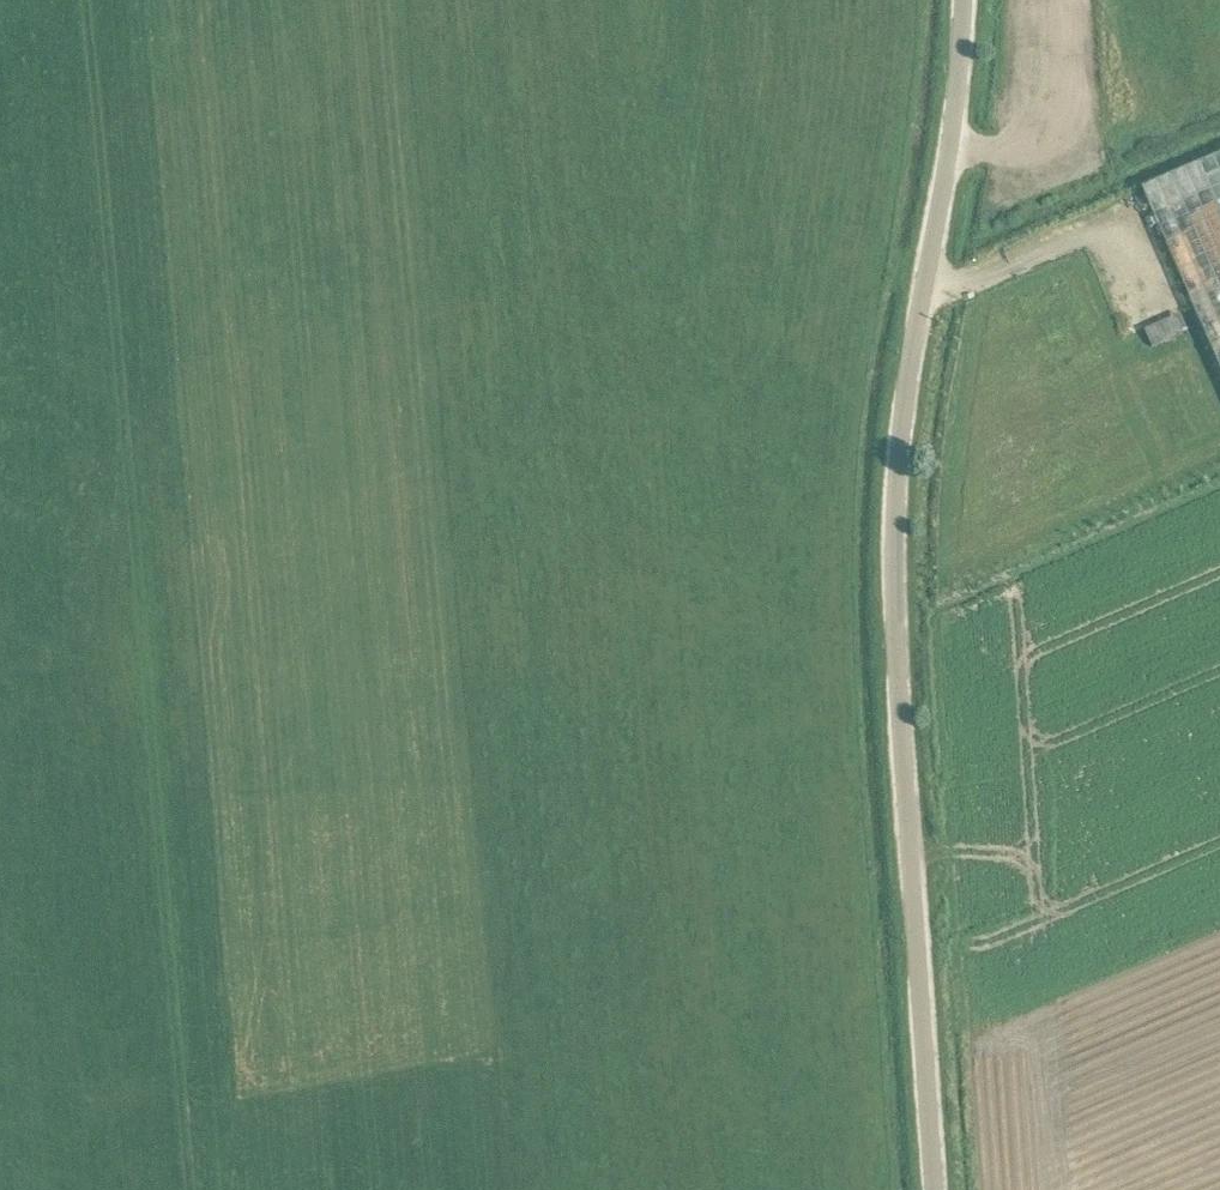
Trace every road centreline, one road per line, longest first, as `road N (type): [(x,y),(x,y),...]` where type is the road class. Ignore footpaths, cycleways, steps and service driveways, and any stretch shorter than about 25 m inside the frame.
road 1 (unclassified): [(932,1189),(893,524),(907,377),(960,64),(960,0)]

